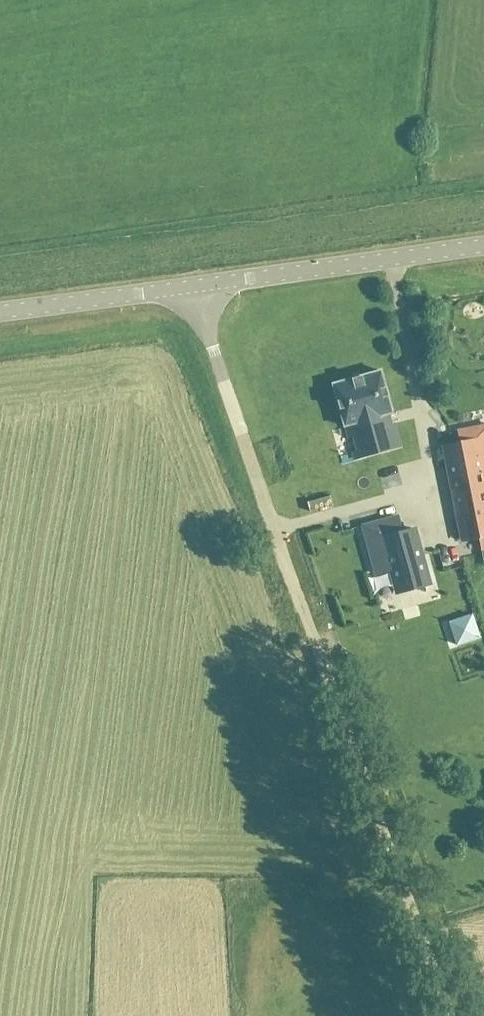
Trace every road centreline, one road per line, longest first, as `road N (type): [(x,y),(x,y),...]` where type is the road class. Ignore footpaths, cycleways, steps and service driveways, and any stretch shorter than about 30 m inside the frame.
road 1 (unclassified): [(197,287),(211,349),(449,1015)]
road 2 (tertiary): [(483,247),(197,287)]
road 3 (tertiary): [(197,287),(0,311)]

